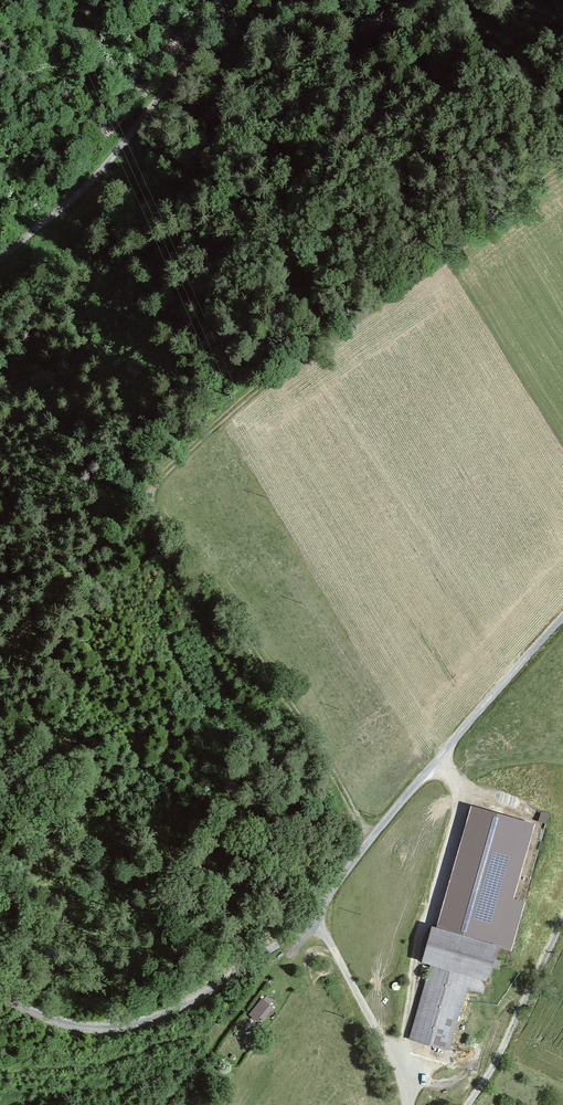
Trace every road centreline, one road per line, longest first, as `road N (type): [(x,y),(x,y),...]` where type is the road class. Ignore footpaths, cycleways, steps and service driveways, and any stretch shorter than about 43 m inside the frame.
road 1 (track): [(0,654),(210,428),(294,356),(562,162)]
road 2 (track): [(0,998),(58,1025),(94,1031),(129,1025),(171,1013),(318,920)]
road 3 (track): [(229,0),(81,193),(0,259)]
road 4 (track): [(471,1104),(562,921)]

